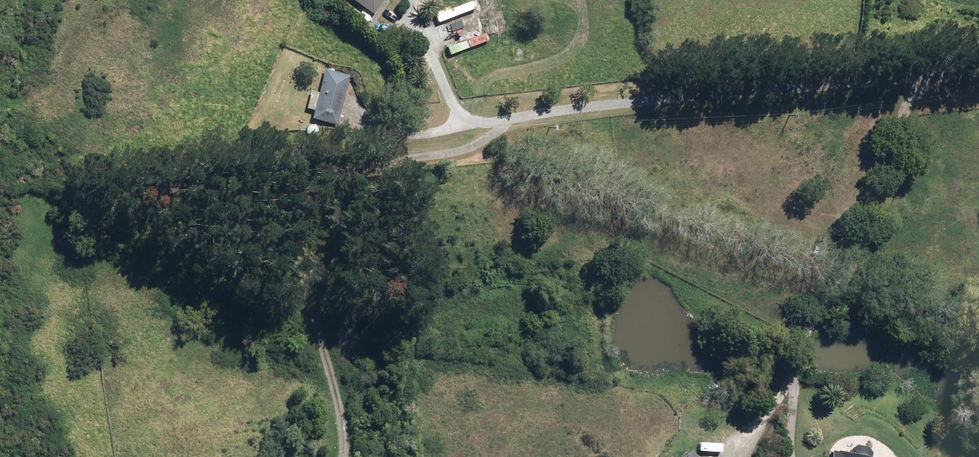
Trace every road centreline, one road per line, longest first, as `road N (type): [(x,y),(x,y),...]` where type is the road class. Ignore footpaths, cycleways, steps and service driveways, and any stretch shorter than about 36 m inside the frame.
road 1 (track): [(361,123),(434,132),(465,122),(978,79)]
road 2 (track): [(506,118),(489,138),(355,171),(303,200),(294,219),(293,265),(335,384),(344,456)]
road 3 (track): [(929,83),(902,107),(863,228),(802,344),(791,456)]
road 4 (track): [(465,122),(414,31),(413,0)]

